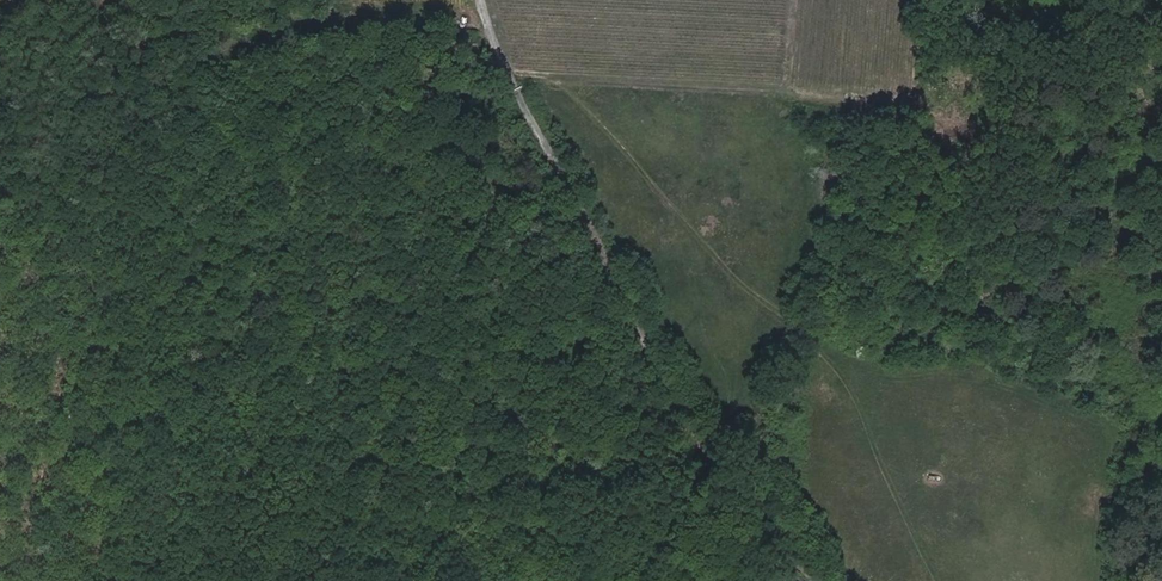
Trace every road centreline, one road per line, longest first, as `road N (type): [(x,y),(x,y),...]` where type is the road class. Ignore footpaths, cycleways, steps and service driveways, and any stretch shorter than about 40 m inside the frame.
road 1 (track): [(488,0),(504,63),(694,440),(755,508),(839,580)]
road 2 (track): [(758,277),(623,165),(556,93),(504,63)]

